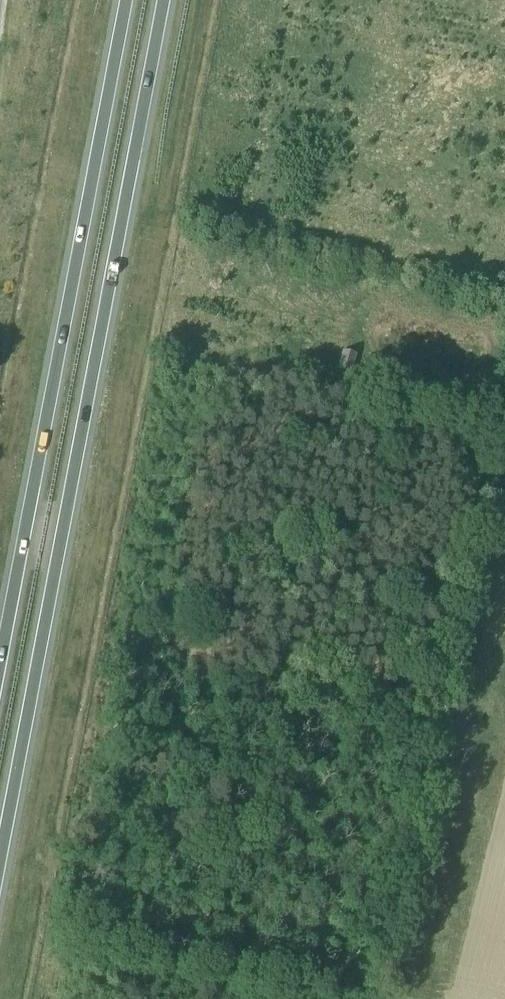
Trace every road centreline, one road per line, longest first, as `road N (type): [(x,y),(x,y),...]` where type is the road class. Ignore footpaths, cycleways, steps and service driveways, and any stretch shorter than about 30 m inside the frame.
road 1 (trunk): [(0,864),(164,0)]
road 2 (trunk): [(125,0),(0,652)]

